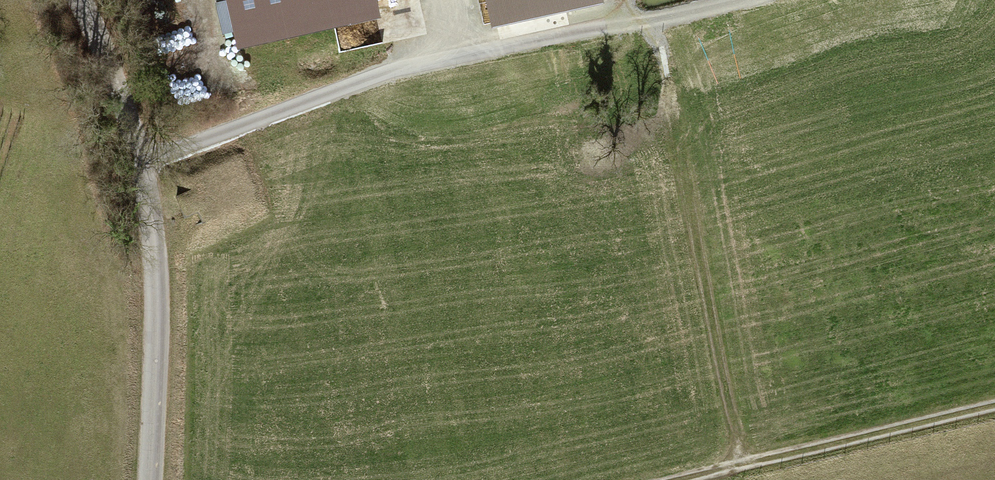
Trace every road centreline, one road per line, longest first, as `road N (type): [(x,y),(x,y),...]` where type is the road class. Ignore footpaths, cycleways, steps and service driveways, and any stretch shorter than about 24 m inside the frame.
road 1 (track): [(154,479),(161,256),(119,70),(82,0)]
road 2 (track): [(731,0),(406,70)]
road 3 (track): [(693,479),(994,408)]
road 4 (track): [(142,161),(406,70)]

